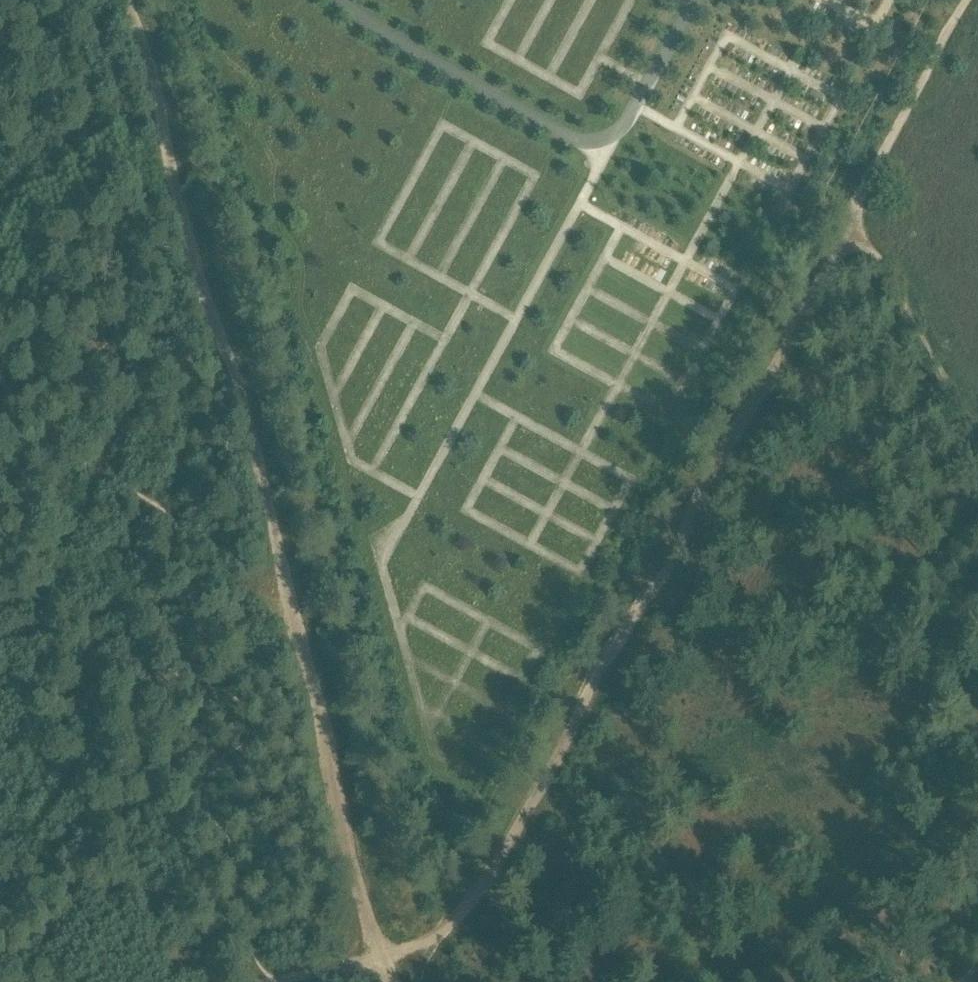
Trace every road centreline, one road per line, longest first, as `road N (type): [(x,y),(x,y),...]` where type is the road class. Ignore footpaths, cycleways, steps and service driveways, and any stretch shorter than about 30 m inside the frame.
road 1 (track): [(125,0),(282,601),(390,963)]
road 2 (track): [(853,225),(532,814),(461,922),(425,952),(390,963)]
road 3 (track): [(977,449),(853,225)]
road 4 (track): [(964,0),(885,147),(853,225)]

